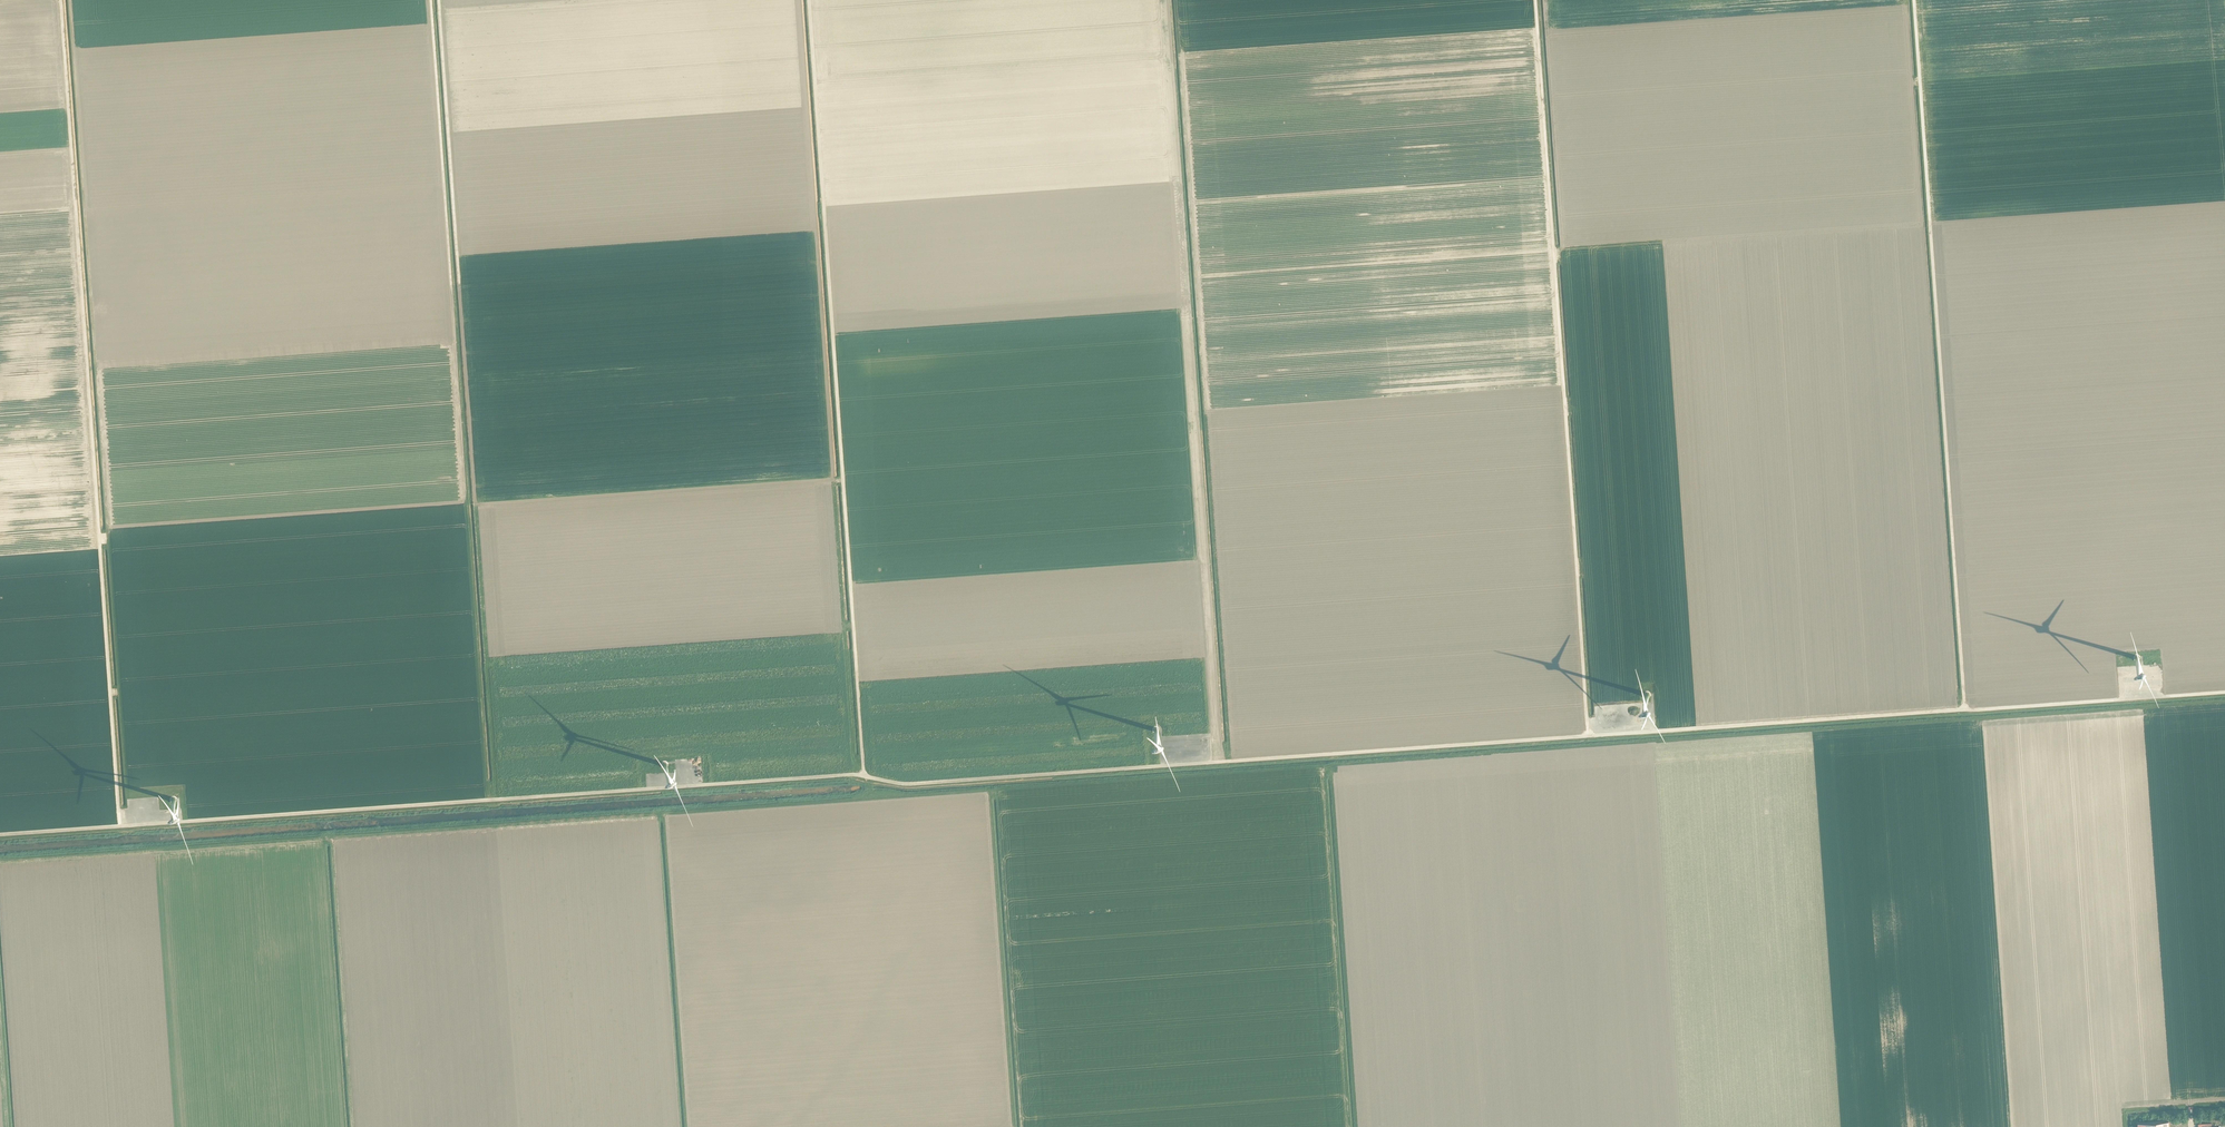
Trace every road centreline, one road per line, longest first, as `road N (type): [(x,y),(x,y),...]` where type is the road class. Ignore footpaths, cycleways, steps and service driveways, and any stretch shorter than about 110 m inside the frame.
road 1 (track): [(1965,710),(1914,0)]

